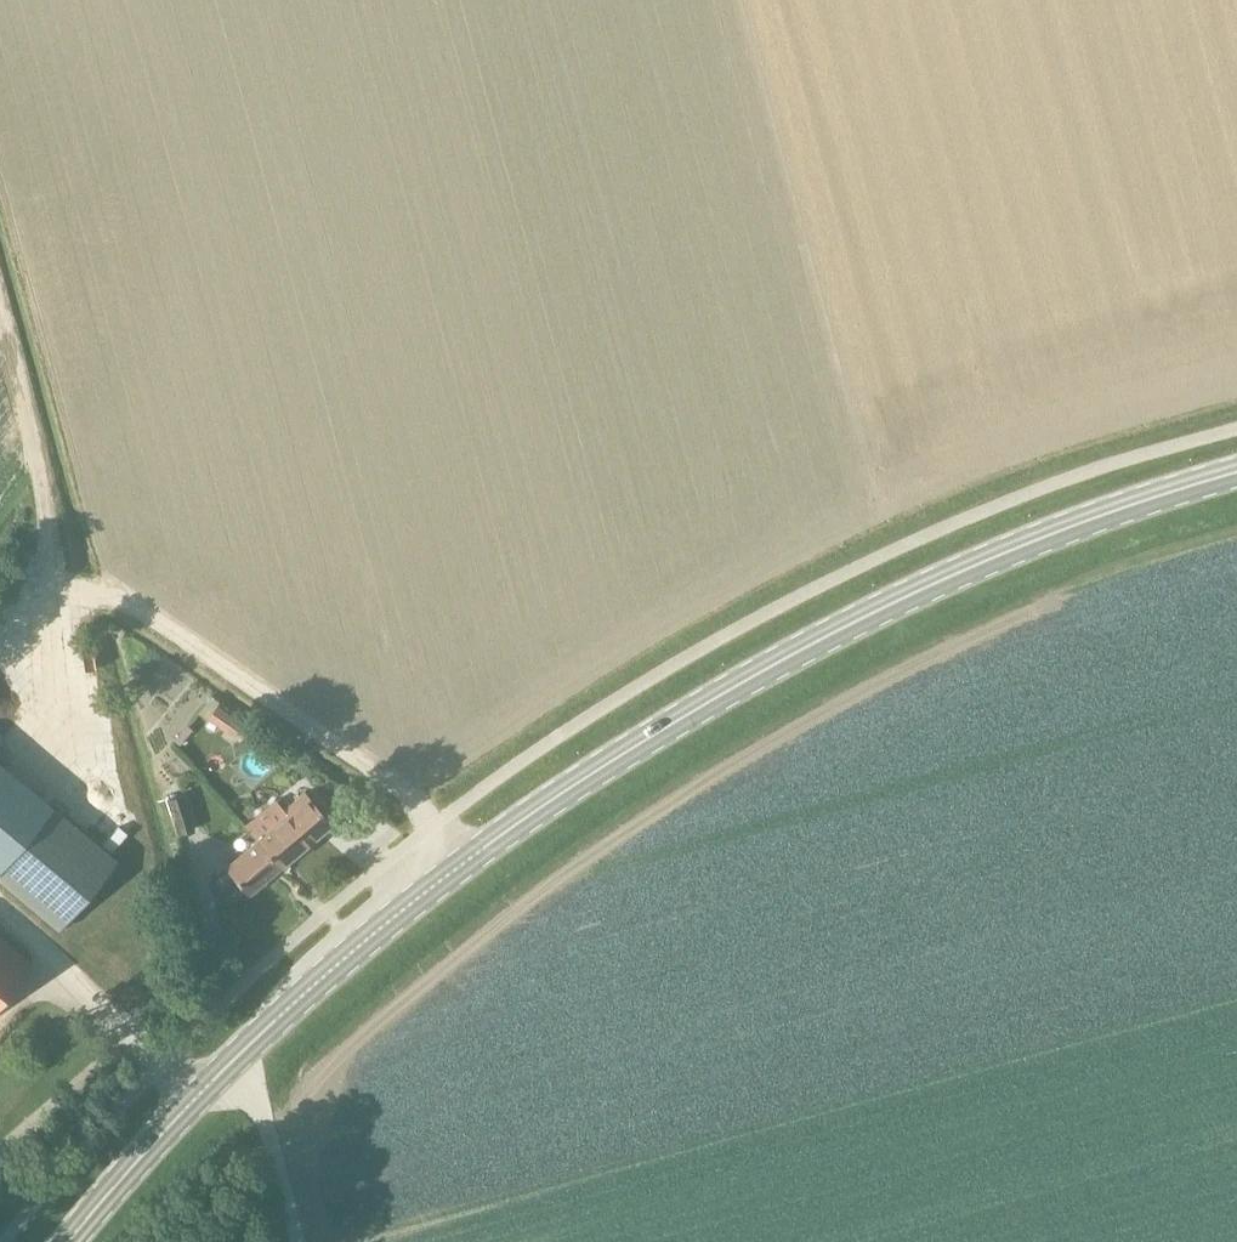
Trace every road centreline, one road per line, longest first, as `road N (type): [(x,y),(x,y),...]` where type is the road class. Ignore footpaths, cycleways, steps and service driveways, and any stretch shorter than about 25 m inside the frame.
road 1 (primary): [(67,1241),(195,1098),(301,996),(412,901),(579,781),(911,594),(1060,530),(1236,472)]

